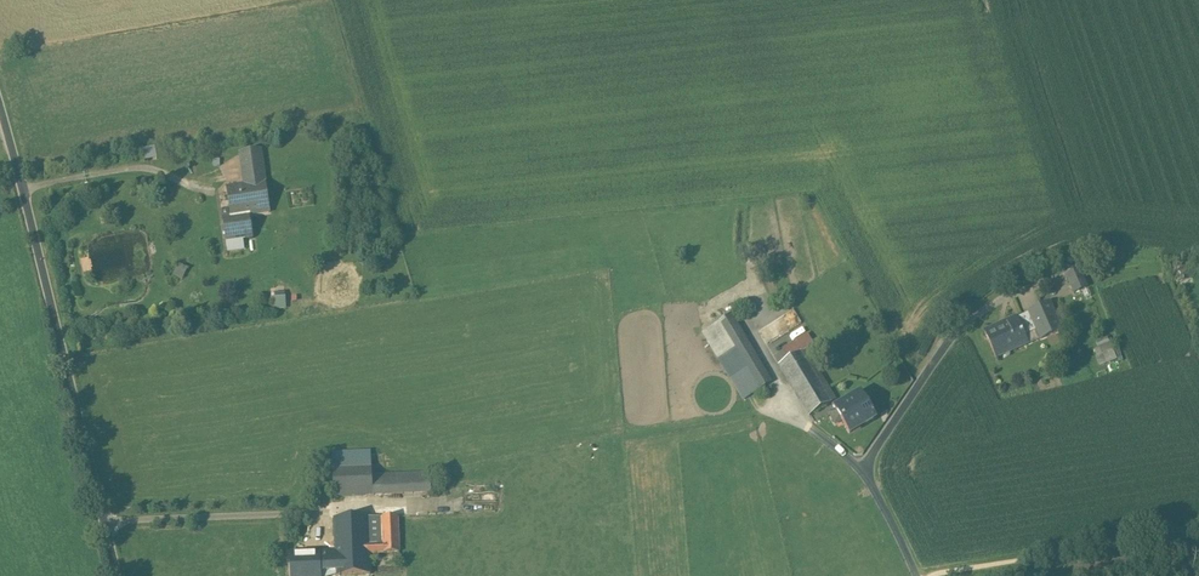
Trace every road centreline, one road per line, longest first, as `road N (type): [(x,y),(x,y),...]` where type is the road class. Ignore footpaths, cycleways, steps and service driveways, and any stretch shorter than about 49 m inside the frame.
road 1 (unclassified): [(114,575),(0,114)]

